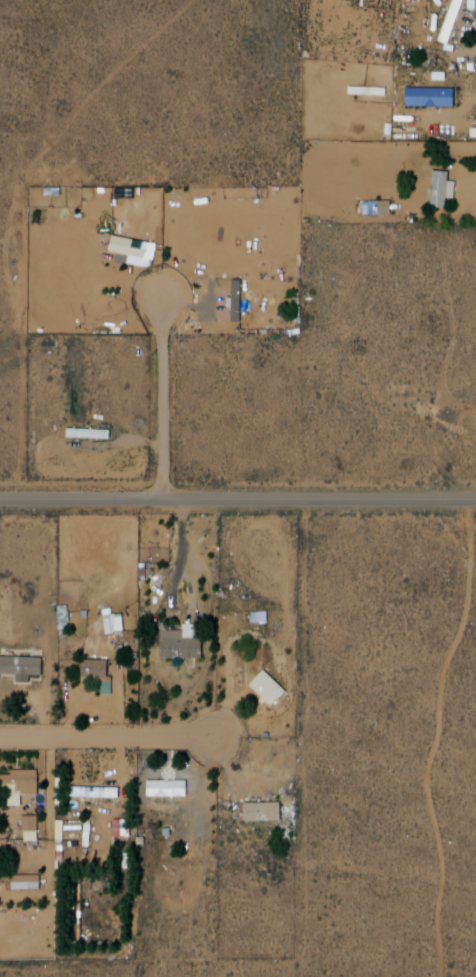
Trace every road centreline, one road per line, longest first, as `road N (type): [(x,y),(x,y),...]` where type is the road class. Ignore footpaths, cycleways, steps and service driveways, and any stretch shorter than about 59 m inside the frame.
road 1 (residential): [(475,502),(0,503)]
road 2 (residential): [(0,740),(233,738)]
road 3 (residential): [(170,503),(167,299)]

